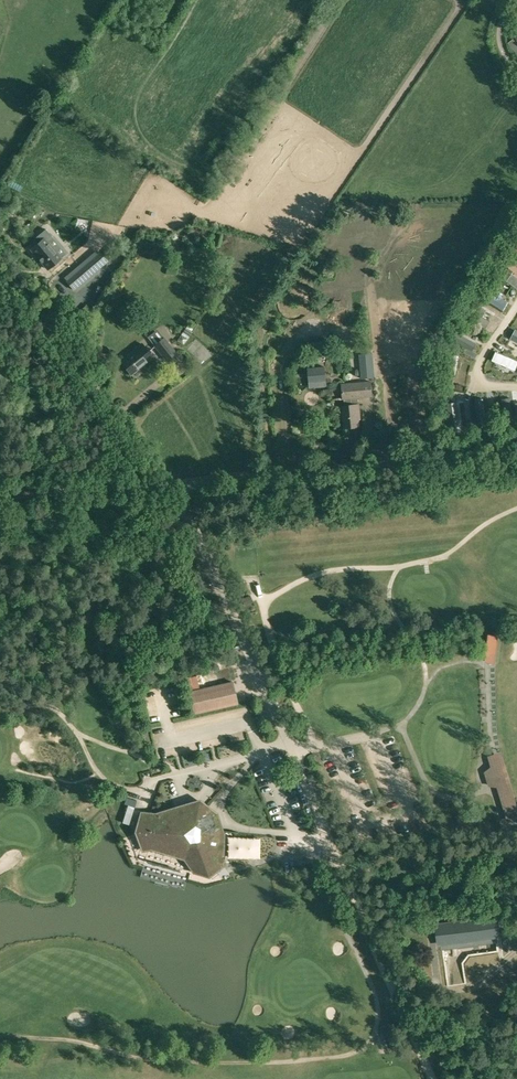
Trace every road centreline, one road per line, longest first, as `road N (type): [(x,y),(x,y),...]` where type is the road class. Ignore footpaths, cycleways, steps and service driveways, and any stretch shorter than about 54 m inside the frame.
road 1 (unclassified): [(328,837),(169,482)]
road 2 (unclassified): [(516,446),(169,482)]
road 3 (unclassified): [(169,482),(0,280)]
road 4 (track): [(432,1078),(328,837)]
road 5 (track): [(169,482),(0,497)]

